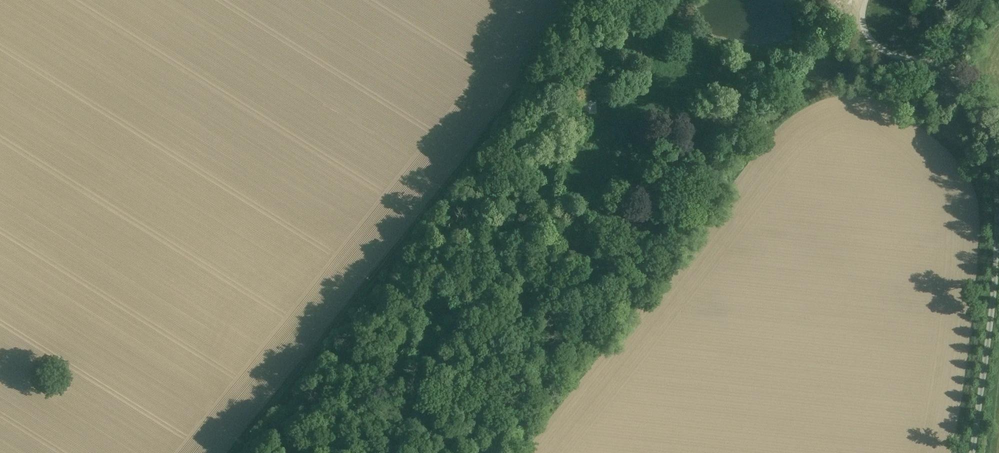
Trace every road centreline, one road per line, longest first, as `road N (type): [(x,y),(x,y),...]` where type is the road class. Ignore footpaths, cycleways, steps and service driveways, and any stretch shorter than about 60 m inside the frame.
road 1 (unclassified): [(998,169),(950,70),(869,38),(859,22),(859,0)]
road 2 (unclassified): [(976,452),(998,332)]

